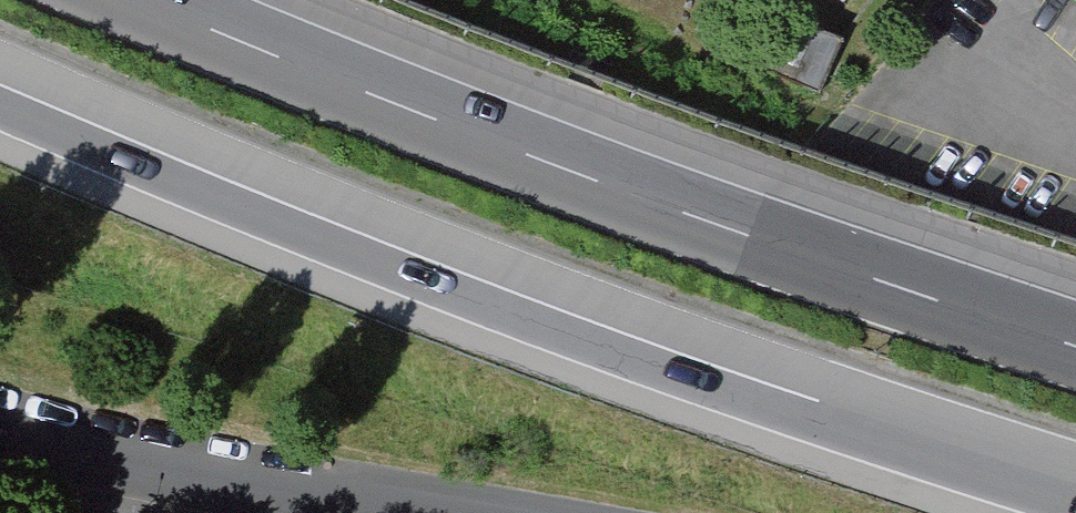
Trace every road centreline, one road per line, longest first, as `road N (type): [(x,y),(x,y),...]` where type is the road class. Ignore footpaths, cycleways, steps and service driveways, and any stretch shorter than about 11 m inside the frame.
road 1 (motorway): [(0,86),(661,348),(1075,487)]
road 2 (motorway): [(1075,345),(510,147),(148,0)]
road 3 (unclassified): [(424,512),(107,454),(0,424)]

